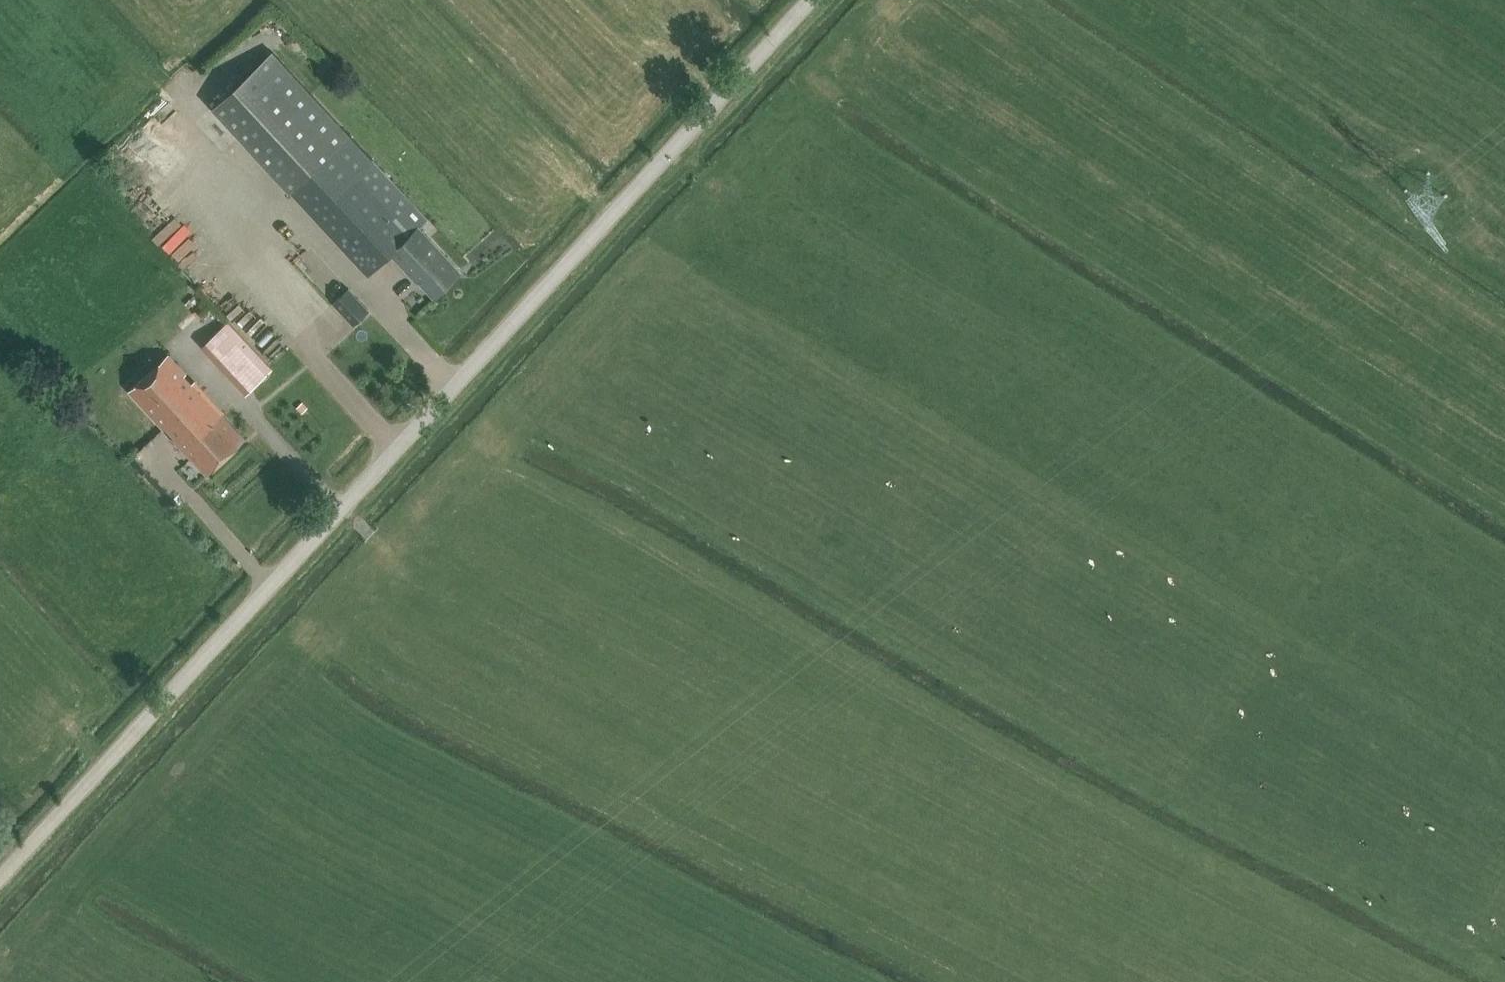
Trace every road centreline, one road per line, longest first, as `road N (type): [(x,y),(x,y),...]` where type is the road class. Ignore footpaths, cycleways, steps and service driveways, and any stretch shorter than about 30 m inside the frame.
road 1 (unclassified): [(0,875),(806,0)]

